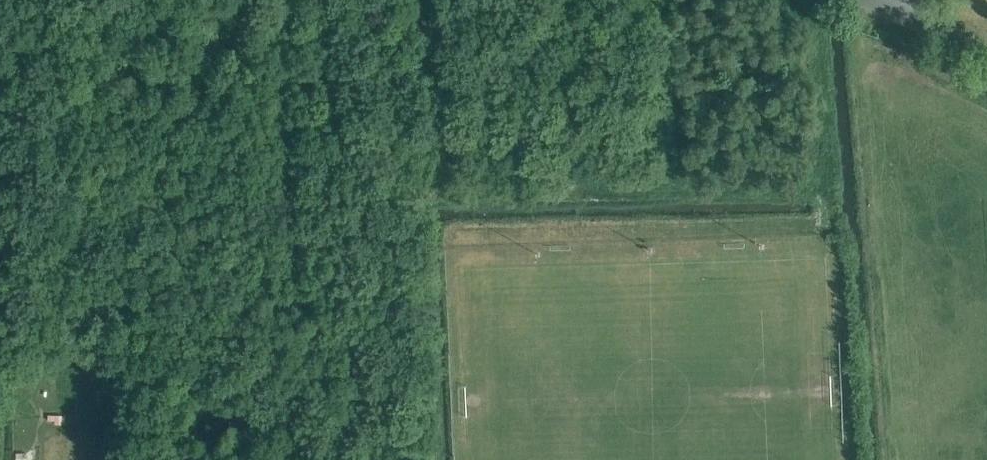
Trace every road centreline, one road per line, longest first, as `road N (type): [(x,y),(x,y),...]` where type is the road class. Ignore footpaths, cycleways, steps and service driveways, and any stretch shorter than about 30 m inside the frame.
road 1 (unclassified): [(986,54),(864,0)]

